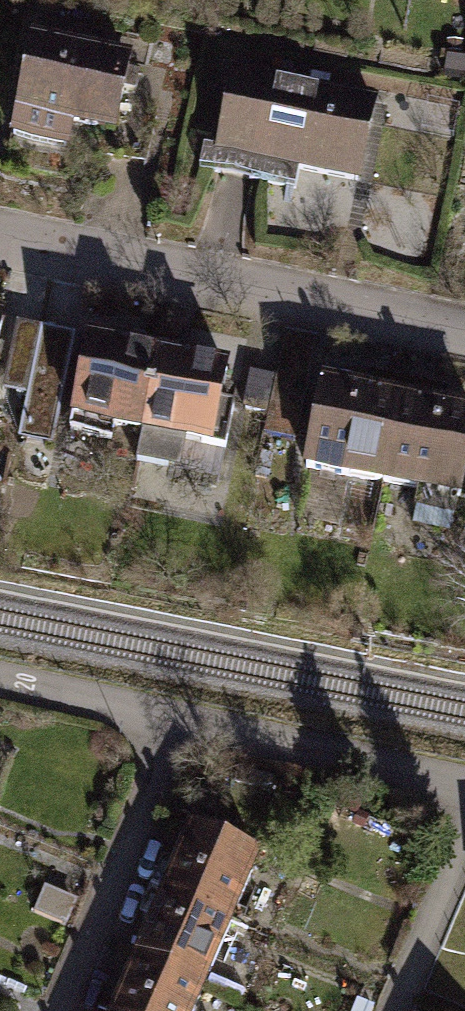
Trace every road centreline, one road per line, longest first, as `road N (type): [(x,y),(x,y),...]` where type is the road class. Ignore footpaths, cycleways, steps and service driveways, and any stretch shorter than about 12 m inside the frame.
road 1 (residential): [(0,227),(464,321)]
road 2 (residential): [(57,1010),(178,720)]
road 3 (residential): [(178,720),(464,780)]
road 4 (residential): [(390,1010),(464,829)]
road 5 (residential): [(0,683),(178,720)]

